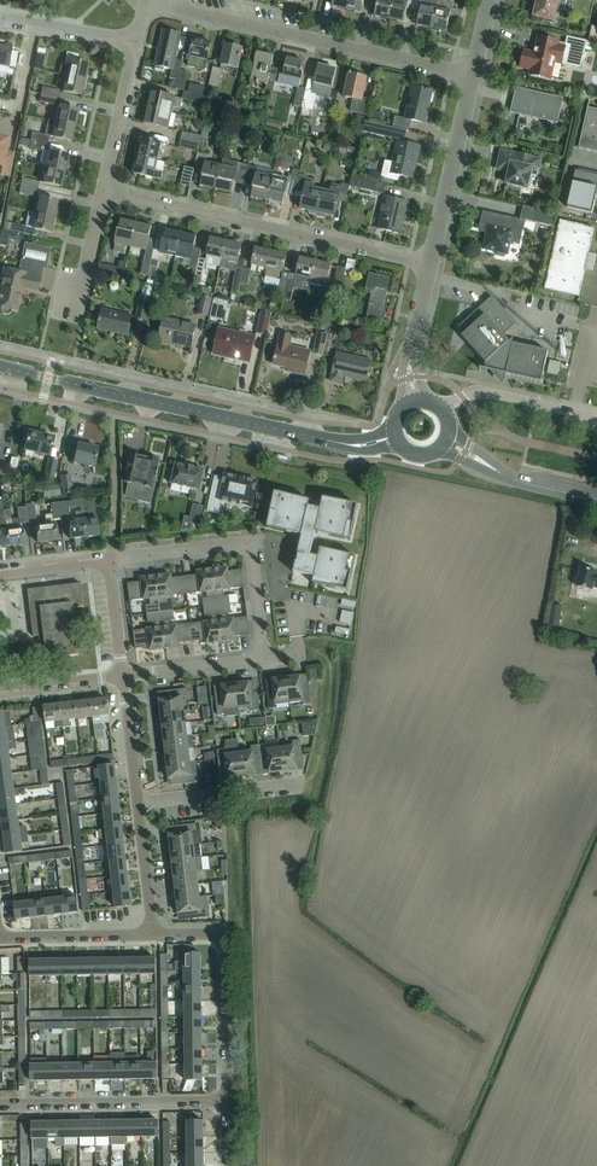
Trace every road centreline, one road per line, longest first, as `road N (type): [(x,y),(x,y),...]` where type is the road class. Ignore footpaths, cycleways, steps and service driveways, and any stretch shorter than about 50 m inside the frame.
road 1 (tertiary): [(396,437),(349,445),(0,369)]
road 2 (residential): [(109,560),(242,542),(252,548),(263,659),(123,678)]
road 3 (residential): [(475,74),(150,2)]
road 4 (residential): [(430,263),(105,193)]
road 5 (residential): [(226,1101),(222,945),(212,934),(153,933)]
road 6 (residential): [(0,1103),(226,1101)]
road 7 (residential): [(430,263),(475,74)]
road 8 (tertiary): [(596,499),(505,476),(445,441)]
road 9 (residential): [(300,784),(138,804)]
road 10 (unclassified): [(596,418),(484,392),(442,409)]
road 11 (residential): [(0,933),(153,933)]
road 12 (residential): [(105,193),(139,44)]
road 13 (residential): [(139,44),(0,17)]
road 14 (residential): [(415,401),(410,350),(430,263)]
road 15 (unclassified): [(77,321),(105,193)]
road 16 (residential): [(153,933),(138,804)]
road 17 (residential): [(138,804),(123,678)]
road 18 (residential): [(123,678),(0,691)]

